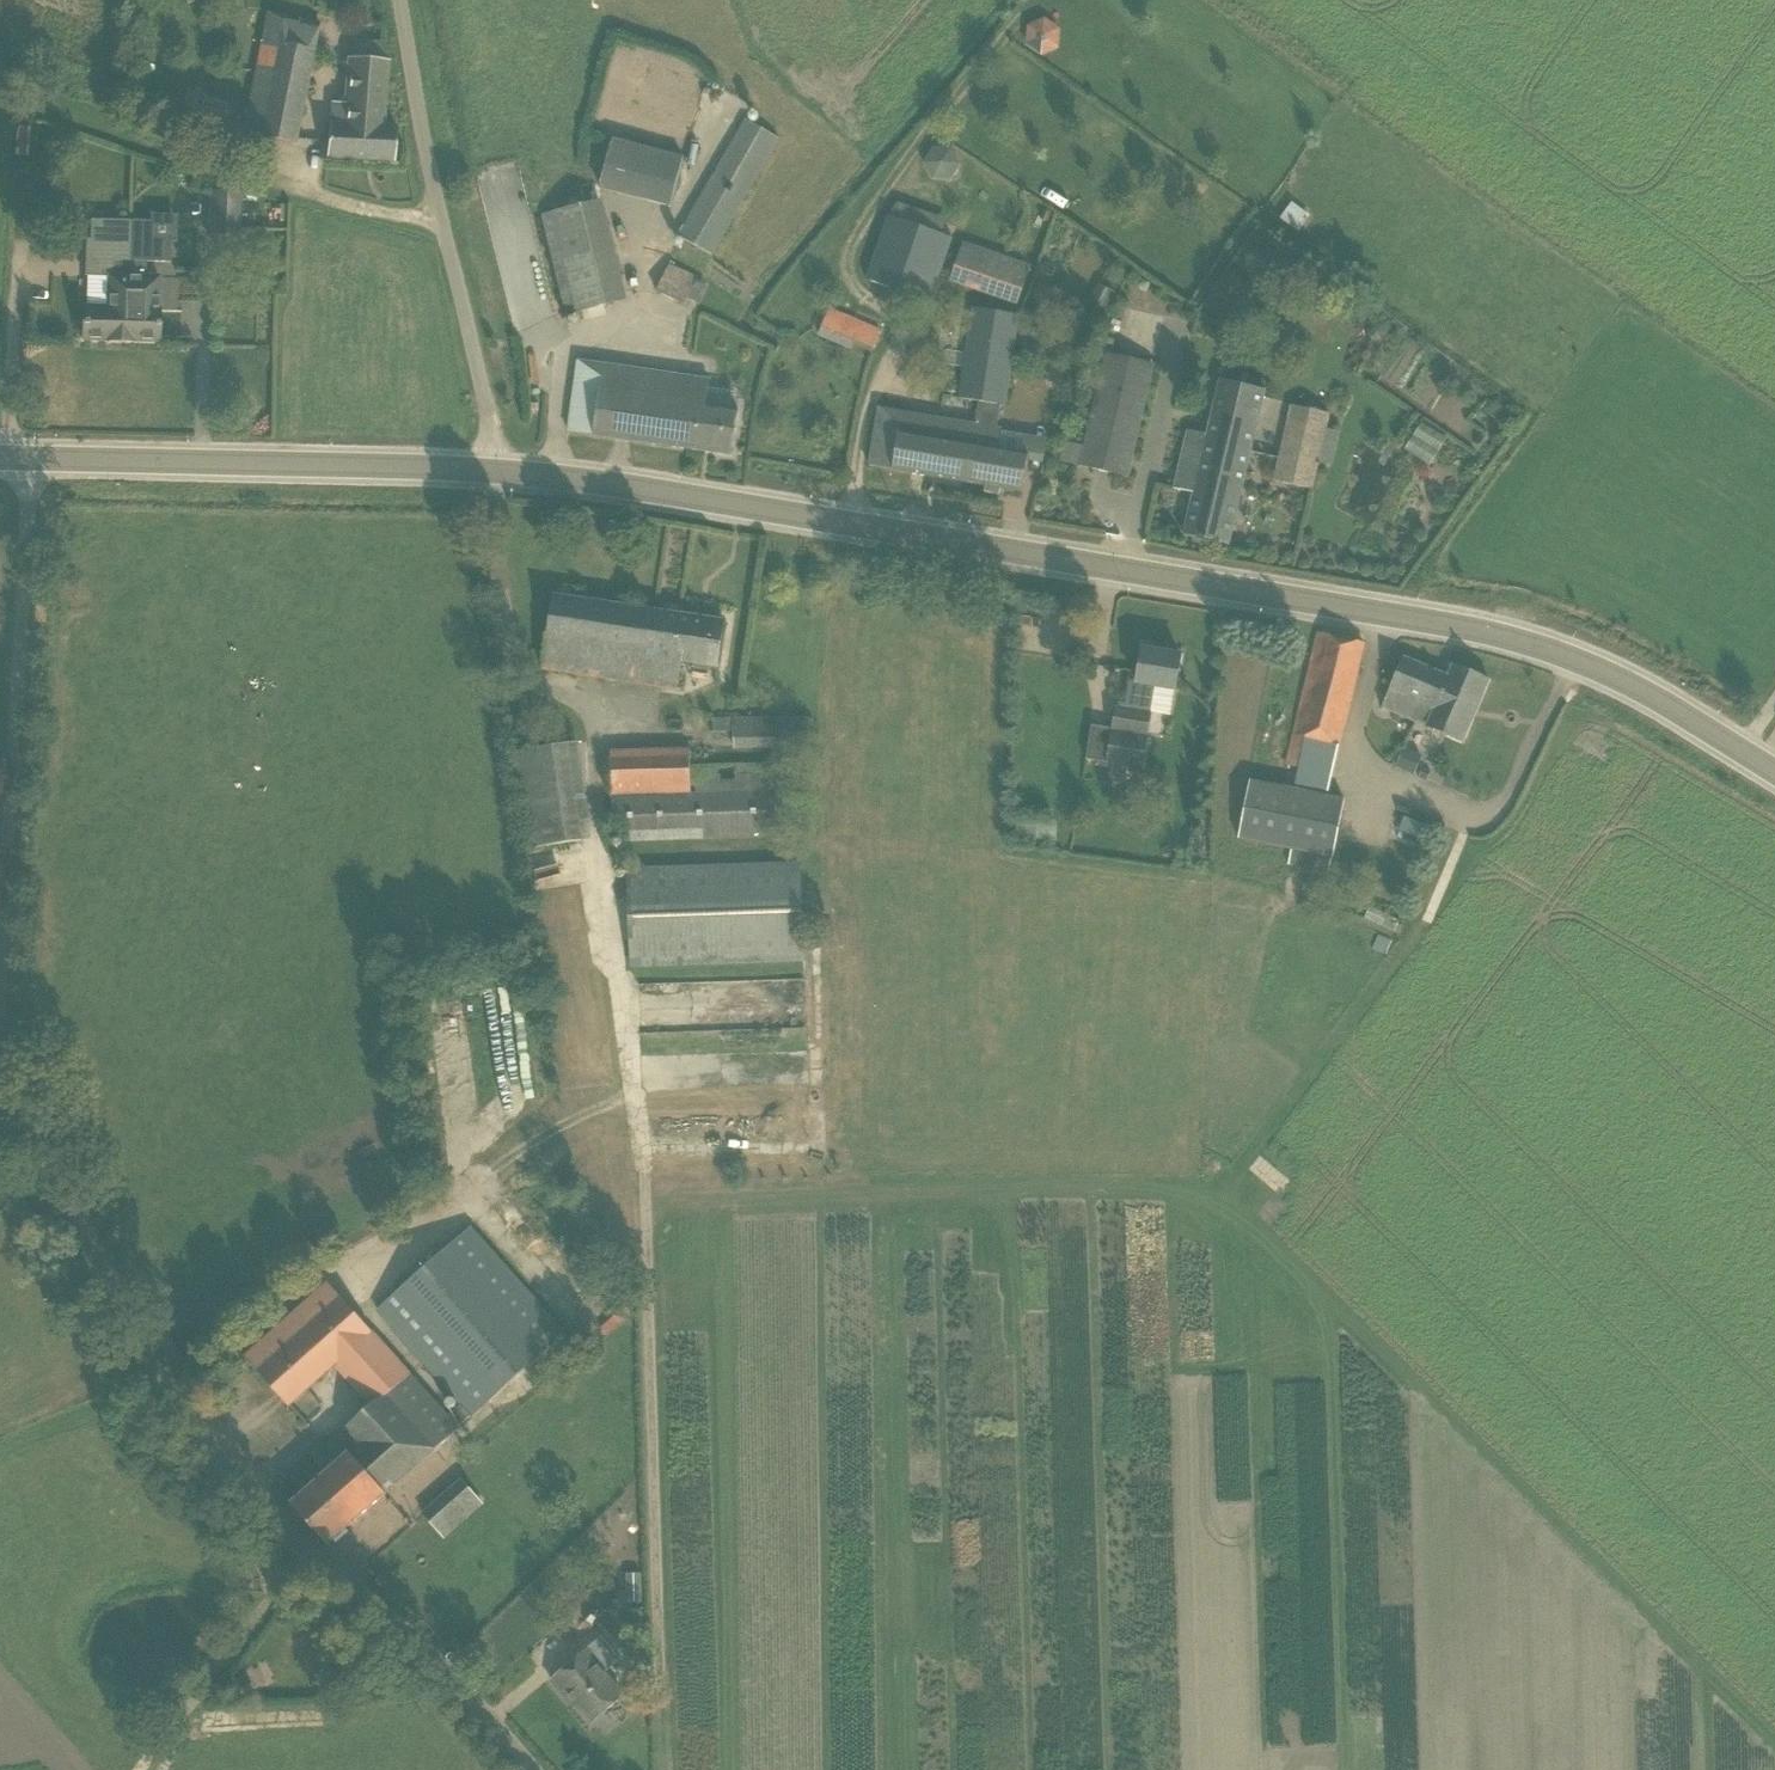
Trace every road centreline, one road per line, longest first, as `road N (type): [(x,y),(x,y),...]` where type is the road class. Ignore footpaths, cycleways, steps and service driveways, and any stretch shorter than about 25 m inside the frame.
road 1 (unclassified): [(542,1769),(483,1700),(268,1537),(155,1376),(11,1067),(3,920),(30,461)]
road 2 (tertiary): [(1774,776),(1571,654),(1361,608),(490,471)]
road 3 (tertiary): [(490,471),(30,461)]
road 4 (unclassified): [(449,226),(137,137)]
road 5 (unclassified): [(490,471),(449,226)]
road 6 (unclassified): [(449,226),(408,0)]

